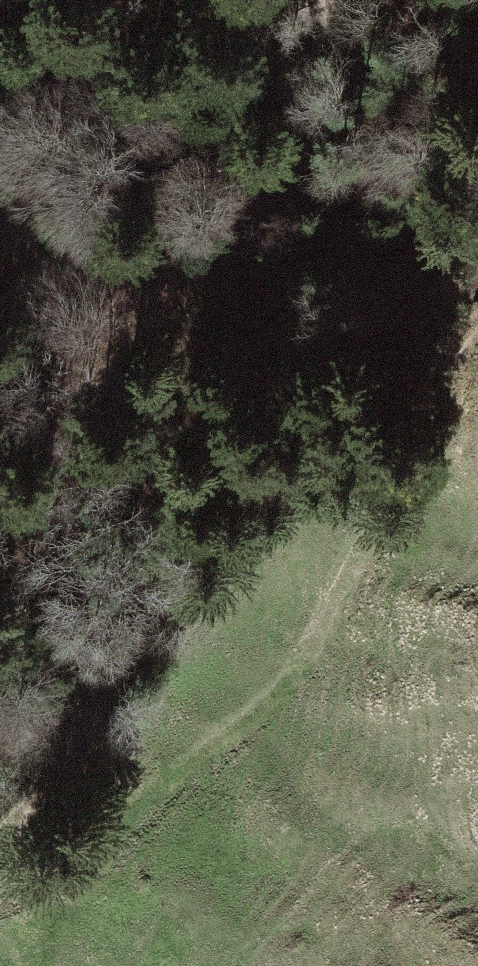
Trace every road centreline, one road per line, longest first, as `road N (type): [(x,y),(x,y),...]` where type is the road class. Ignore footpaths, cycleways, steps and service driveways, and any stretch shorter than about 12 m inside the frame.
road 1 (track): [(0,829),(91,722),(145,568),(188,237),(271,154),(325,0)]
road 2 (track): [(0,876),(69,840),(303,684),(438,397),(477,340)]

